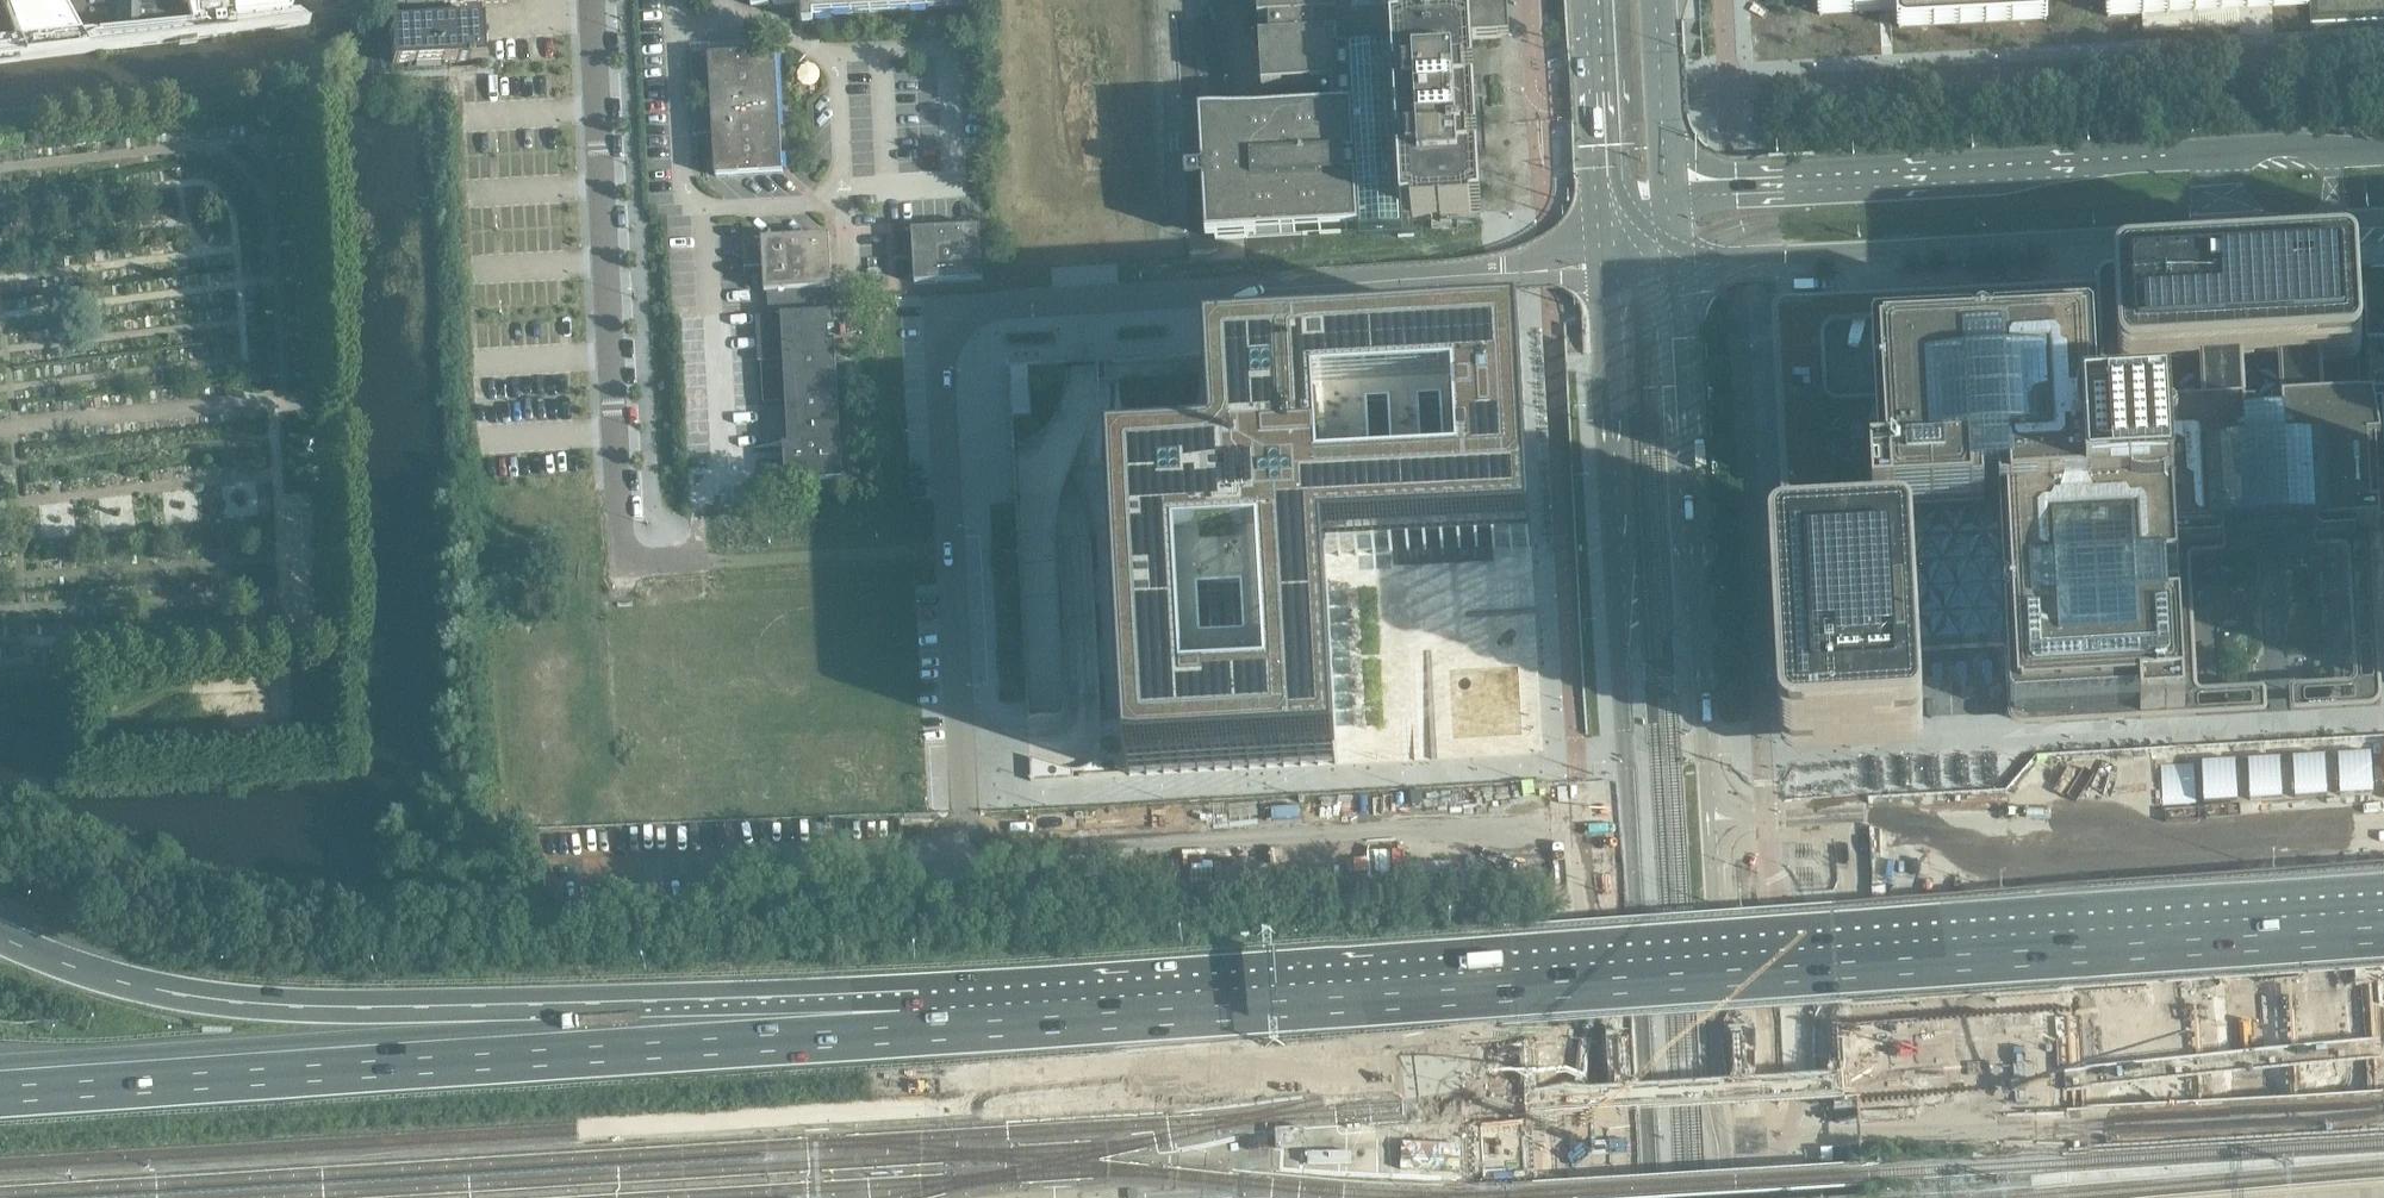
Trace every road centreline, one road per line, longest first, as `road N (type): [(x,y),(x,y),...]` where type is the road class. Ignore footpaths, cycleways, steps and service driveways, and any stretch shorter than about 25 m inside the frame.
road 1 (motorway): [(2383,928),(475,1056)]
road 2 (secondary): [(1607,262),(1652,1197)]
road 3 (secondary): [(1723,1197),(1675,265)]
road 4 (tertiary): [(2244,153),(1670,198)]
road 5 (tertiary): [(1675,265),(2234,229)]
road 6 (motorway): [(475,1056),(313,1007),(155,990),(0,938)]
road 7 (motorway): [(475,1056),(0,1087)]
road 8 (secondary): [(1592,0),(1607,262)]
road 9 (secondary): [(1670,198),(1656,0)]

